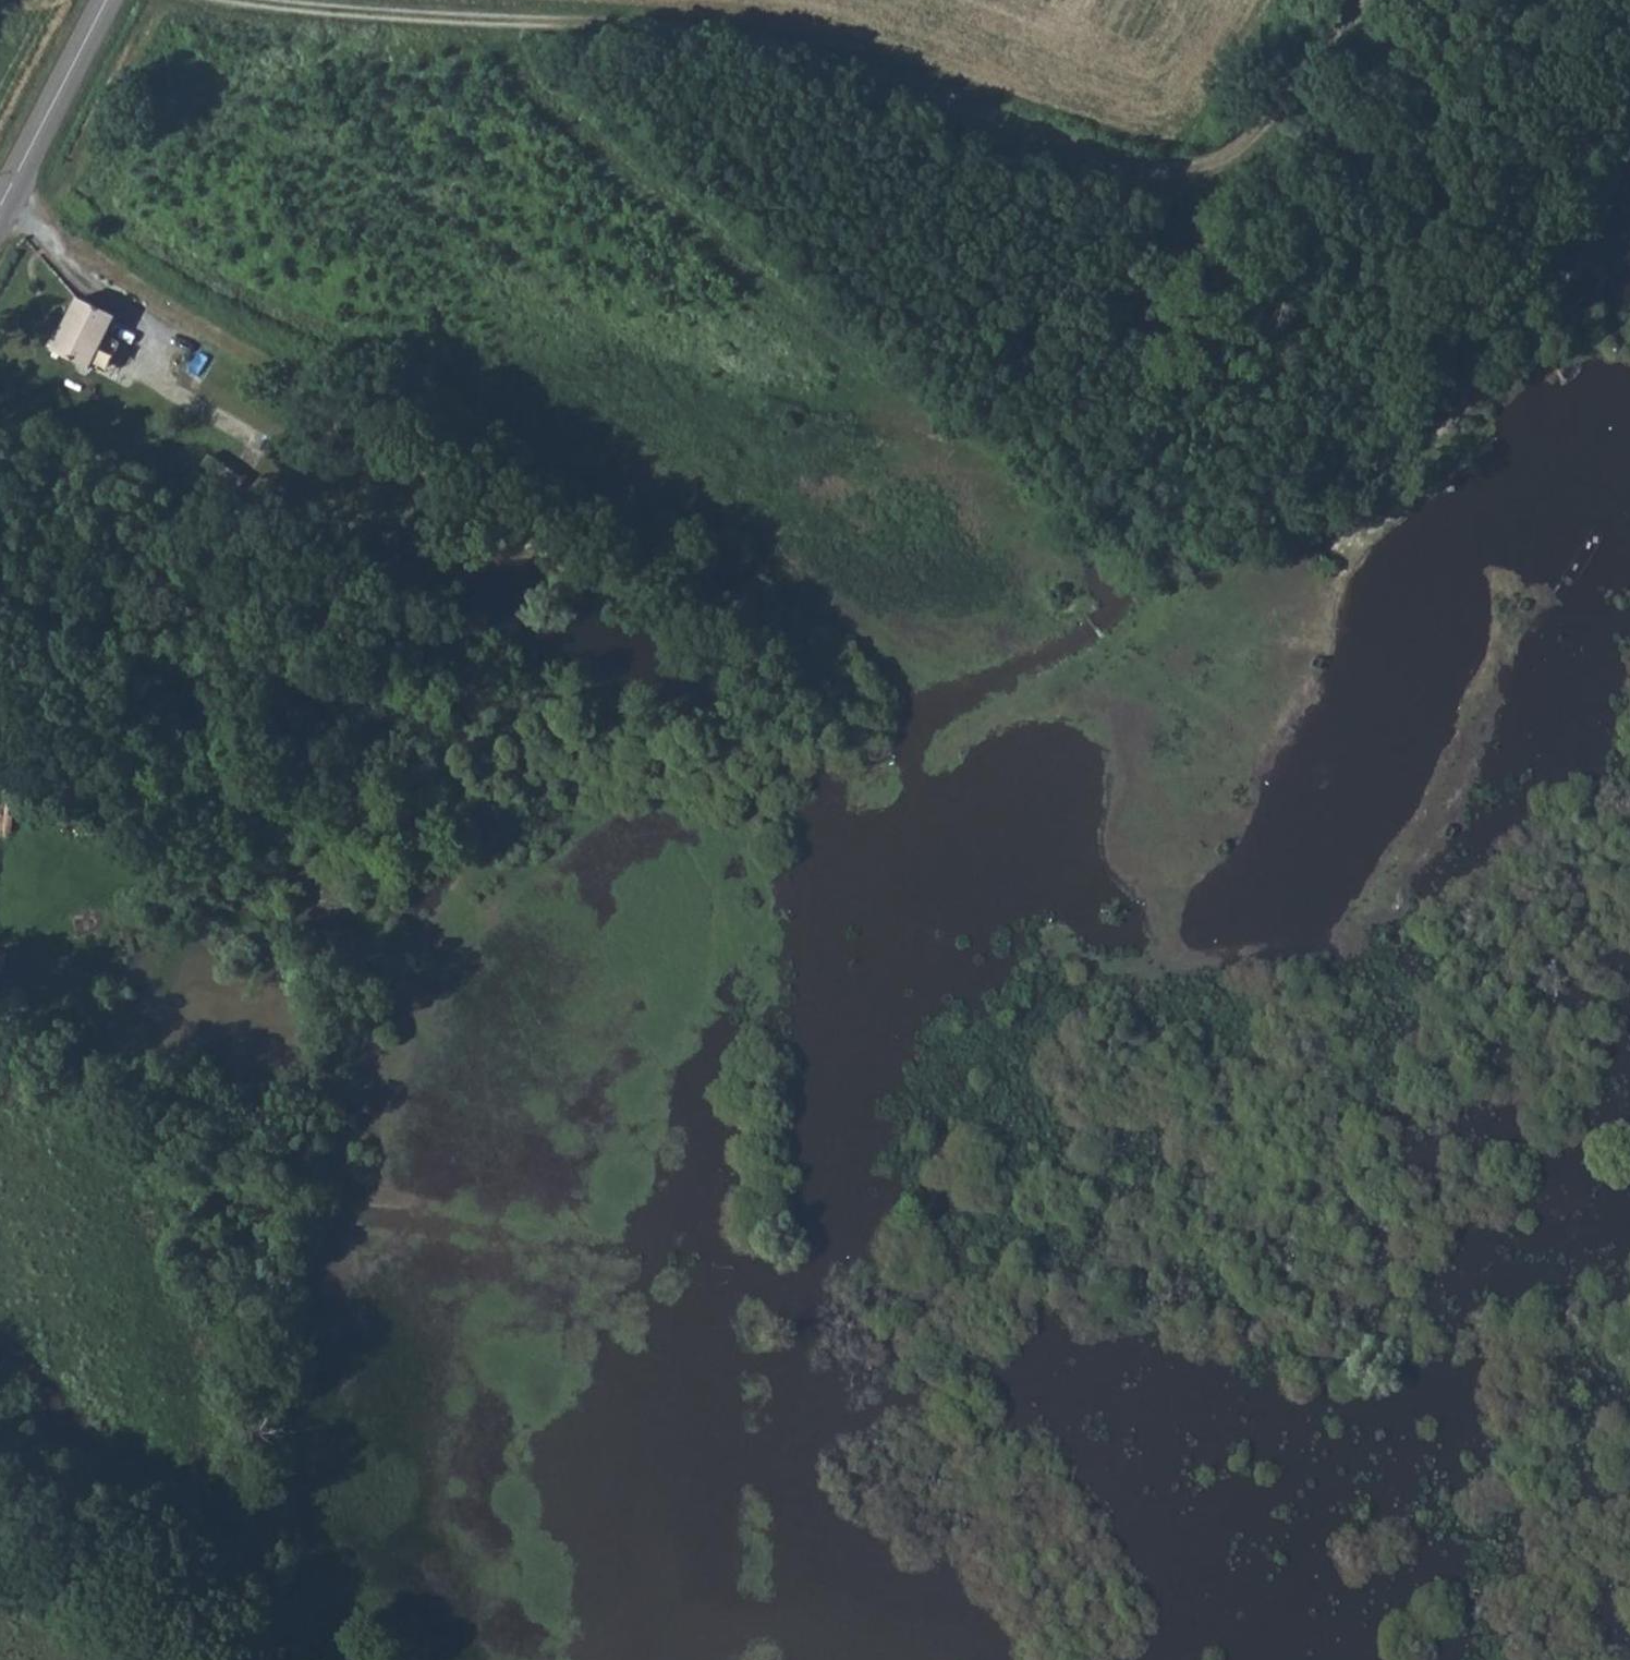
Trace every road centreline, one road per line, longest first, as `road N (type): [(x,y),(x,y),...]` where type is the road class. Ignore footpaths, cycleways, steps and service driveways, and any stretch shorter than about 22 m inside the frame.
road 1 (track): [(1358,0),(1325,57),(1255,141),(1220,163),(1183,170),(1120,160),(915,85),(625,37),(248,0)]
road 2 (tertiary): [(0,199),(106,0)]
road 3 (track): [(0,211),(141,323)]

